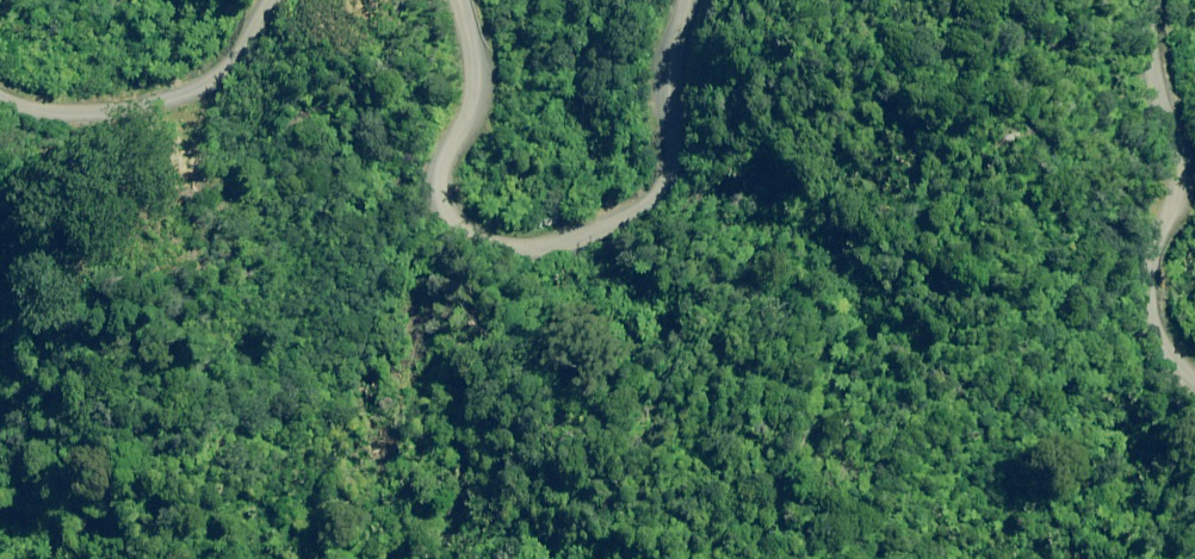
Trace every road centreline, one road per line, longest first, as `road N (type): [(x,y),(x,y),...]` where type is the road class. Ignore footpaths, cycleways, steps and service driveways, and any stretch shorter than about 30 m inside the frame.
road 1 (tertiary): [(690,0),(665,158),(649,201),(574,242),(524,248),(470,239),(451,221),(444,192),(469,34),(462,0)]
road 2 (tertiary): [(1194,392),(1146,338),(1137,305),(1144,245),(1167,194),(1167,0)]
road 3 (tertiary): [(274,0),(226,72),(196,89),(77,113),(0,99)]

